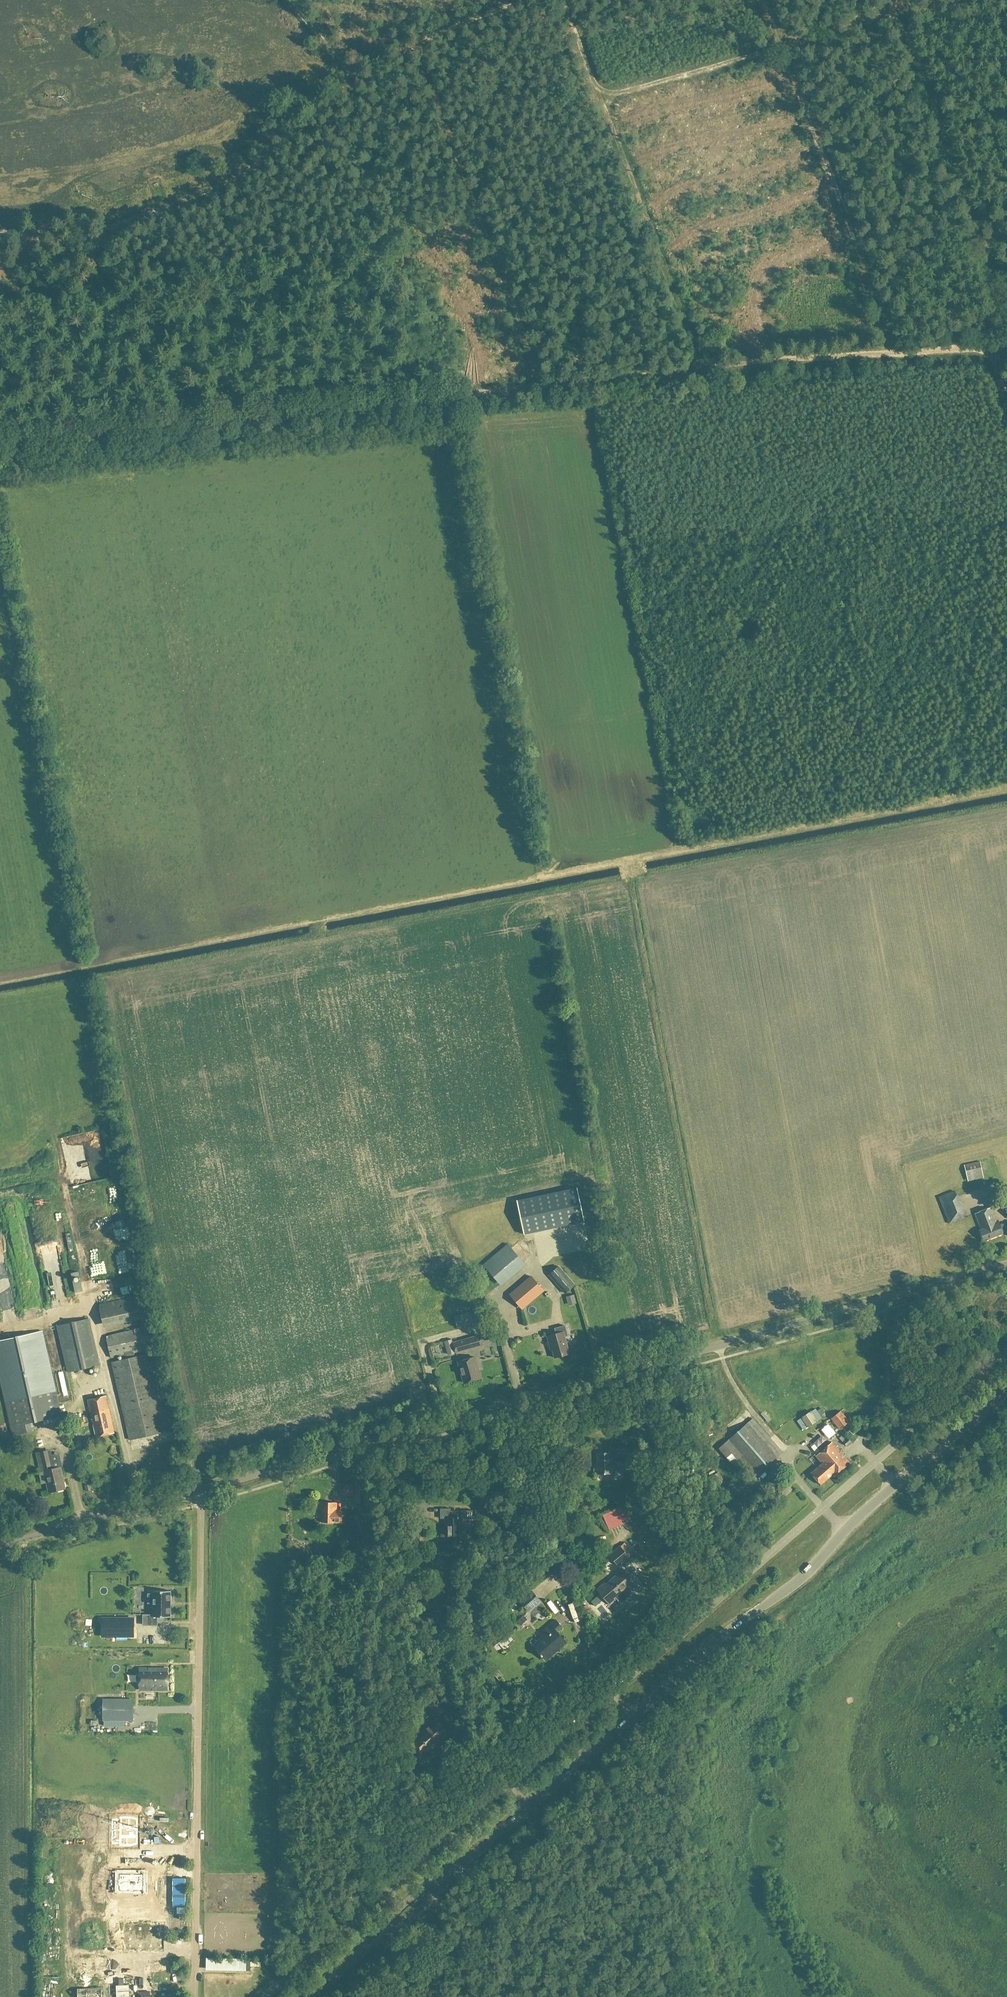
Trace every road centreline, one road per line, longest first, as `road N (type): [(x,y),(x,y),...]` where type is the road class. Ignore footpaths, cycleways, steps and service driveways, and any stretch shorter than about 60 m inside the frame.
road 1 (unclassified): [(200,1490),(1006,1265)]
road 2 (tertiary): [(453,1873),(1006,1395)]
road 3 (track): [(700,370),(0,436)]
road 4 (unclassified): [(200,1490),(194,1996)]
road 5 (track): [(997,343),(700,370)]
road 6 (unclassified): [(0,1545),(200,1490)]
road 7 (track): [(166,419),(96,233)]

